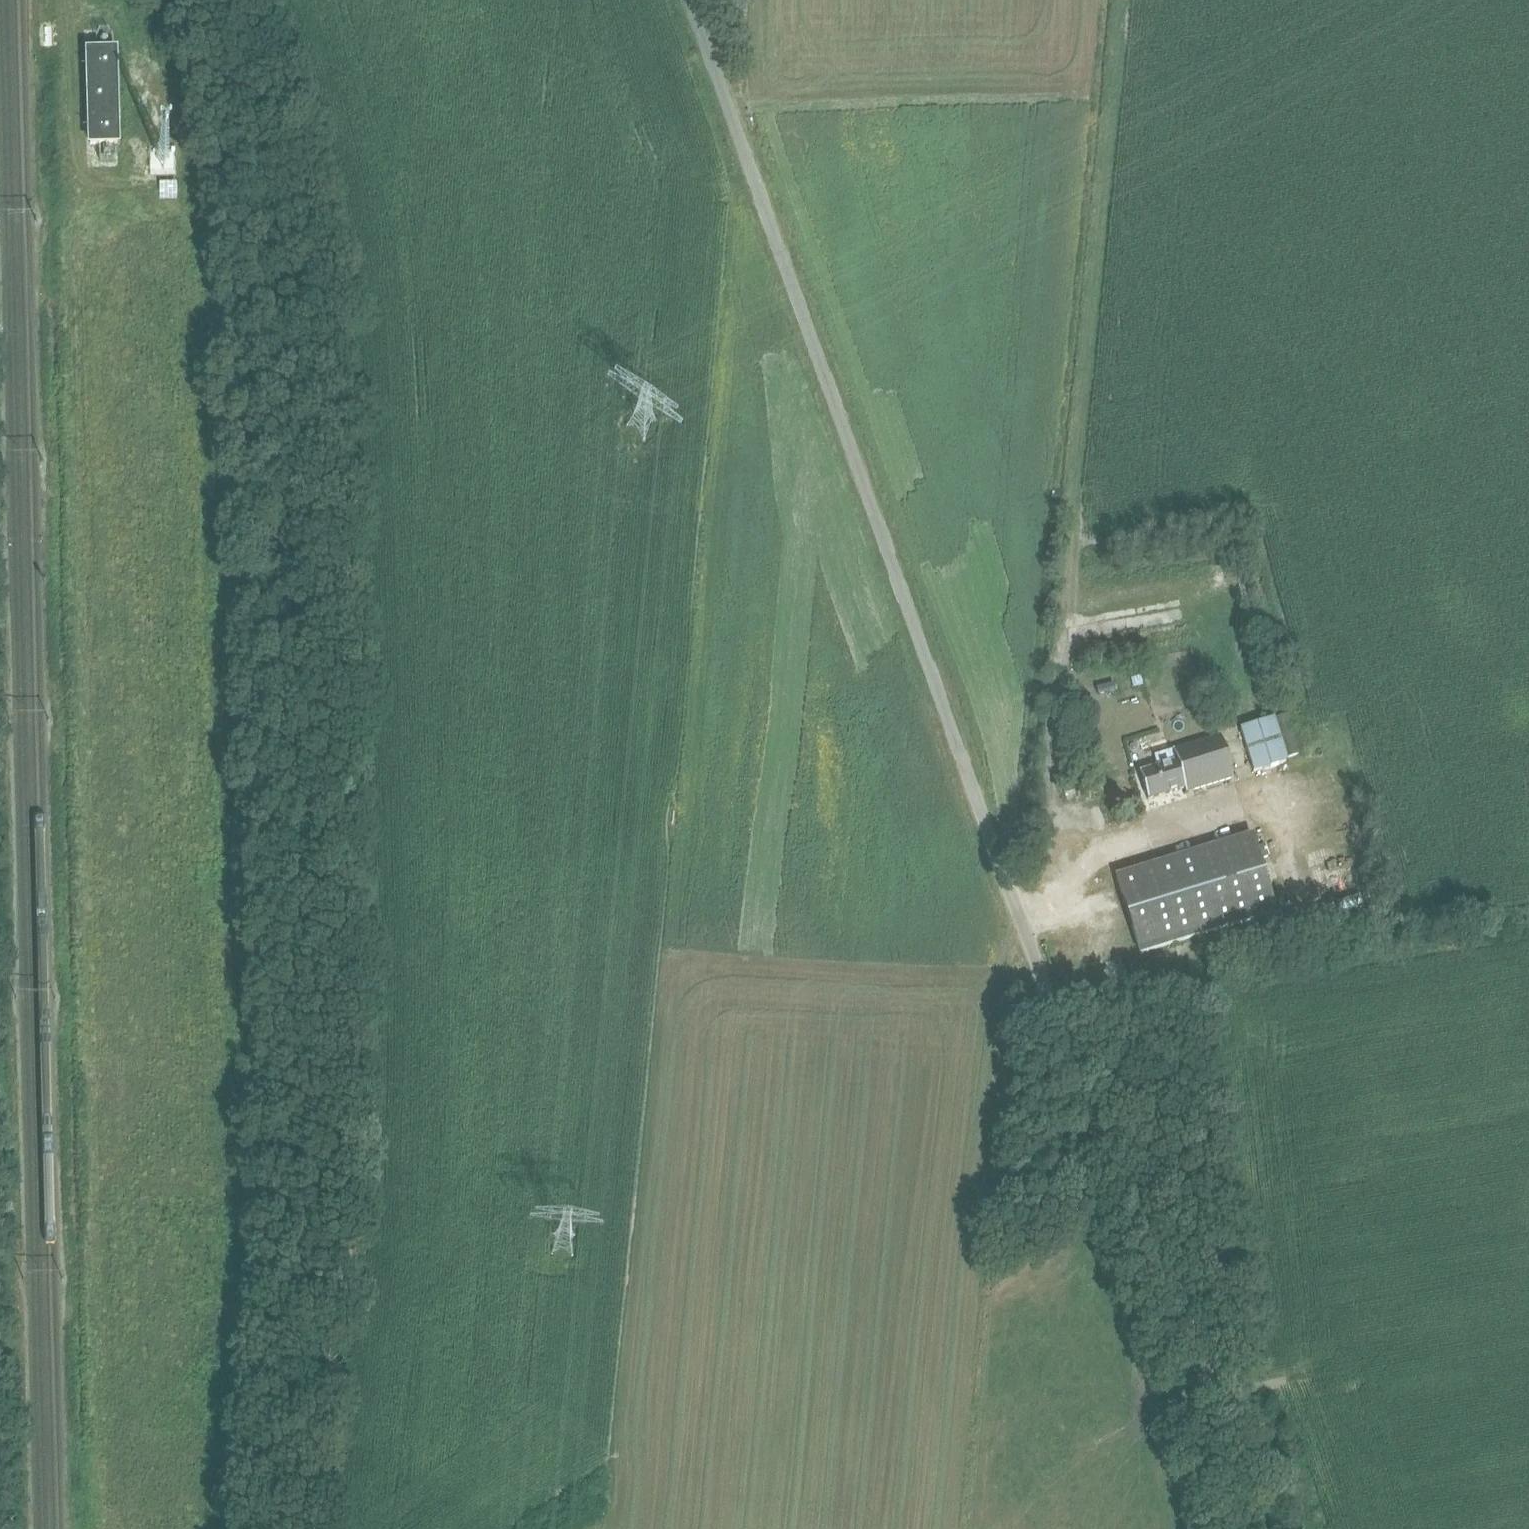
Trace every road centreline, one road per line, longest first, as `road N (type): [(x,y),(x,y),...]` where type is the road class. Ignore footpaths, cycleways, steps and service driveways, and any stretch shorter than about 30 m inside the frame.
road 1 (unclassified): [(1284,1528),(1192,1347),(1069,1065),(676,0)]
road 2 (track): [(65,0),(71,178),(89,192),(138,178),(150,163),(150,136),(138,58),(87,0)]

